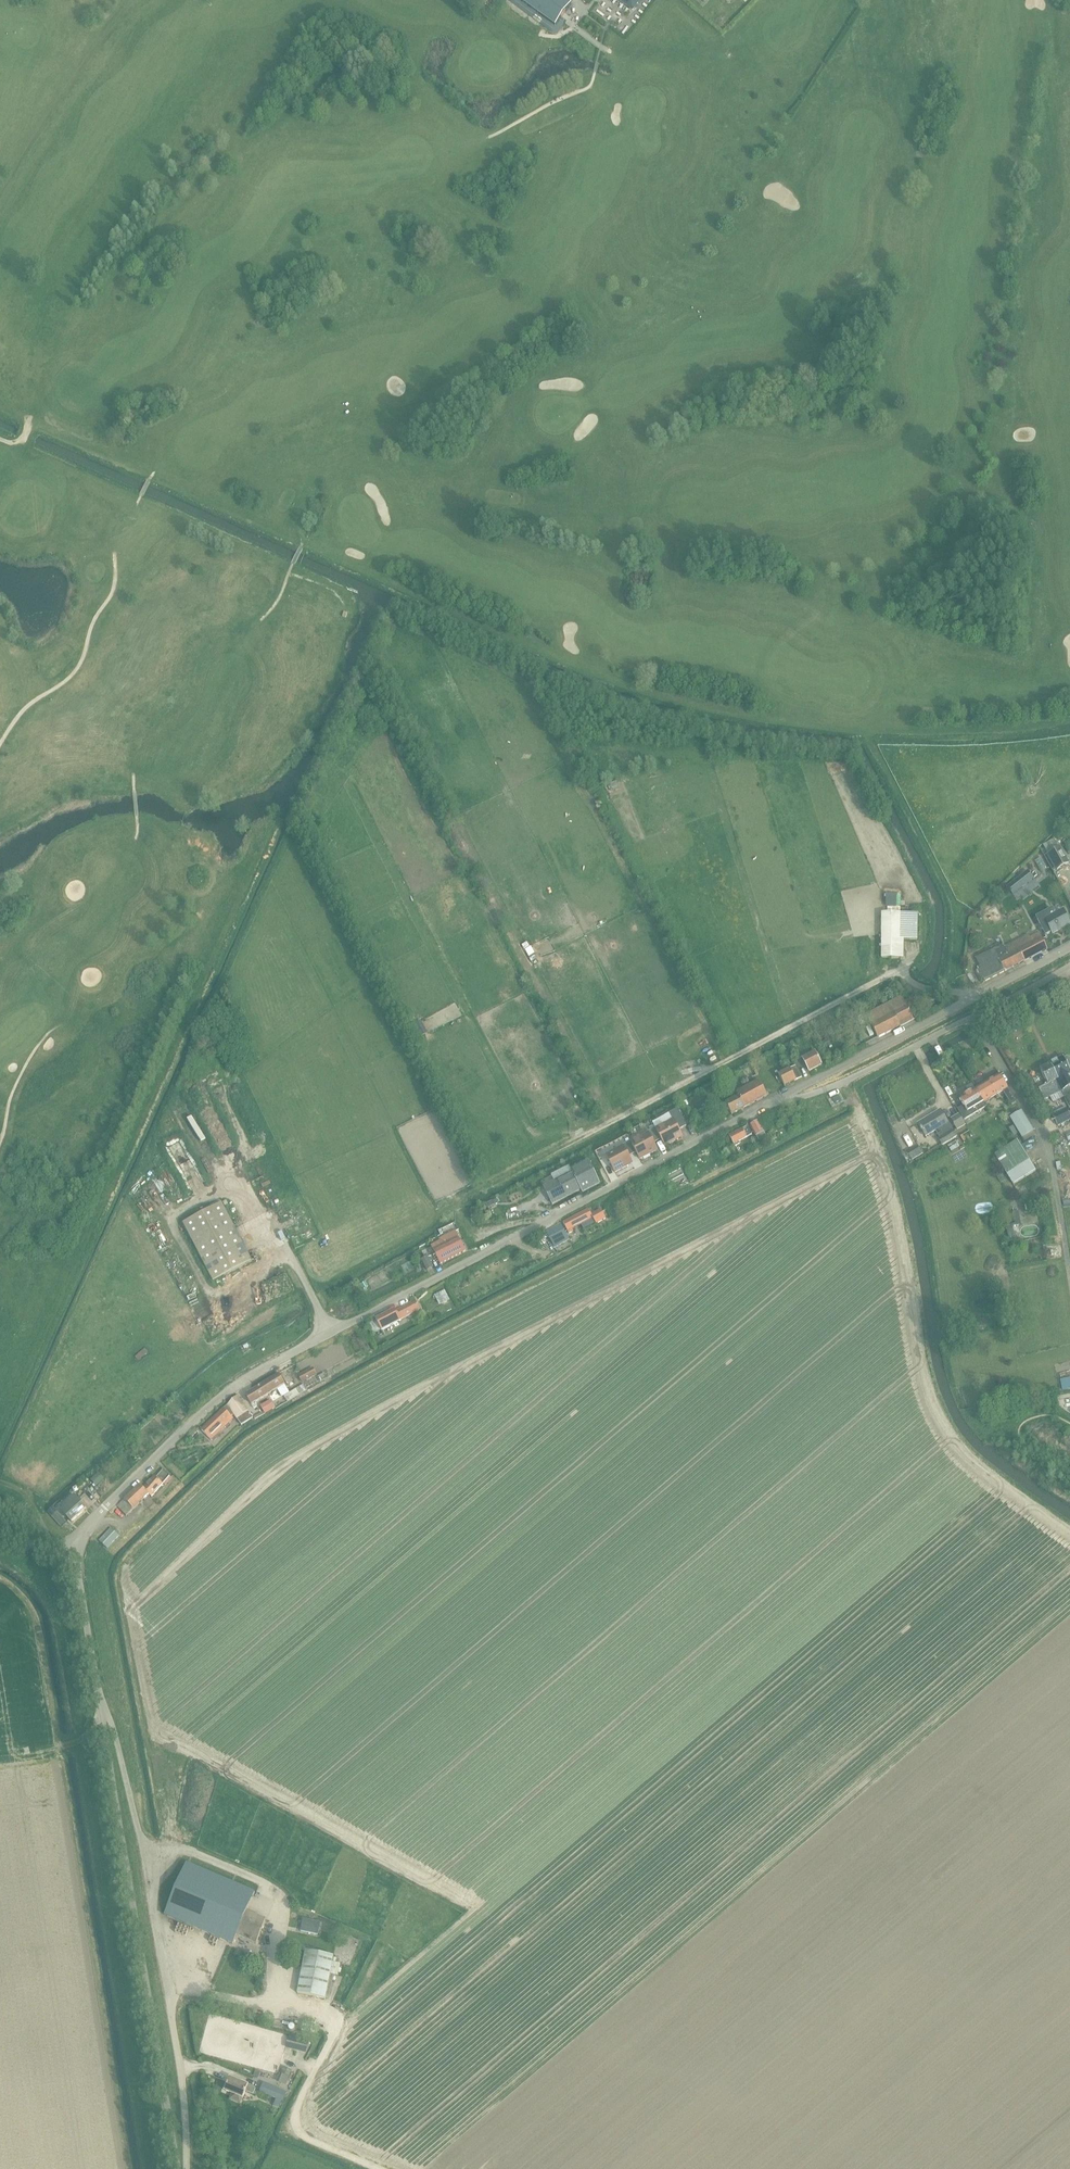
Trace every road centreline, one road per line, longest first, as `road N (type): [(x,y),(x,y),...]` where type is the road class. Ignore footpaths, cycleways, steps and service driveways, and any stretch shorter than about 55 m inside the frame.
road 1 (residential): [(105,1508),(221,1397),(269,1364),(1069,946)]
road 2 (unclassified): [(177,2168),(71,1550)]
road 3 (track): [(378,2168),(296,2128),(299,2102),(336,2029),(327,2016)]

